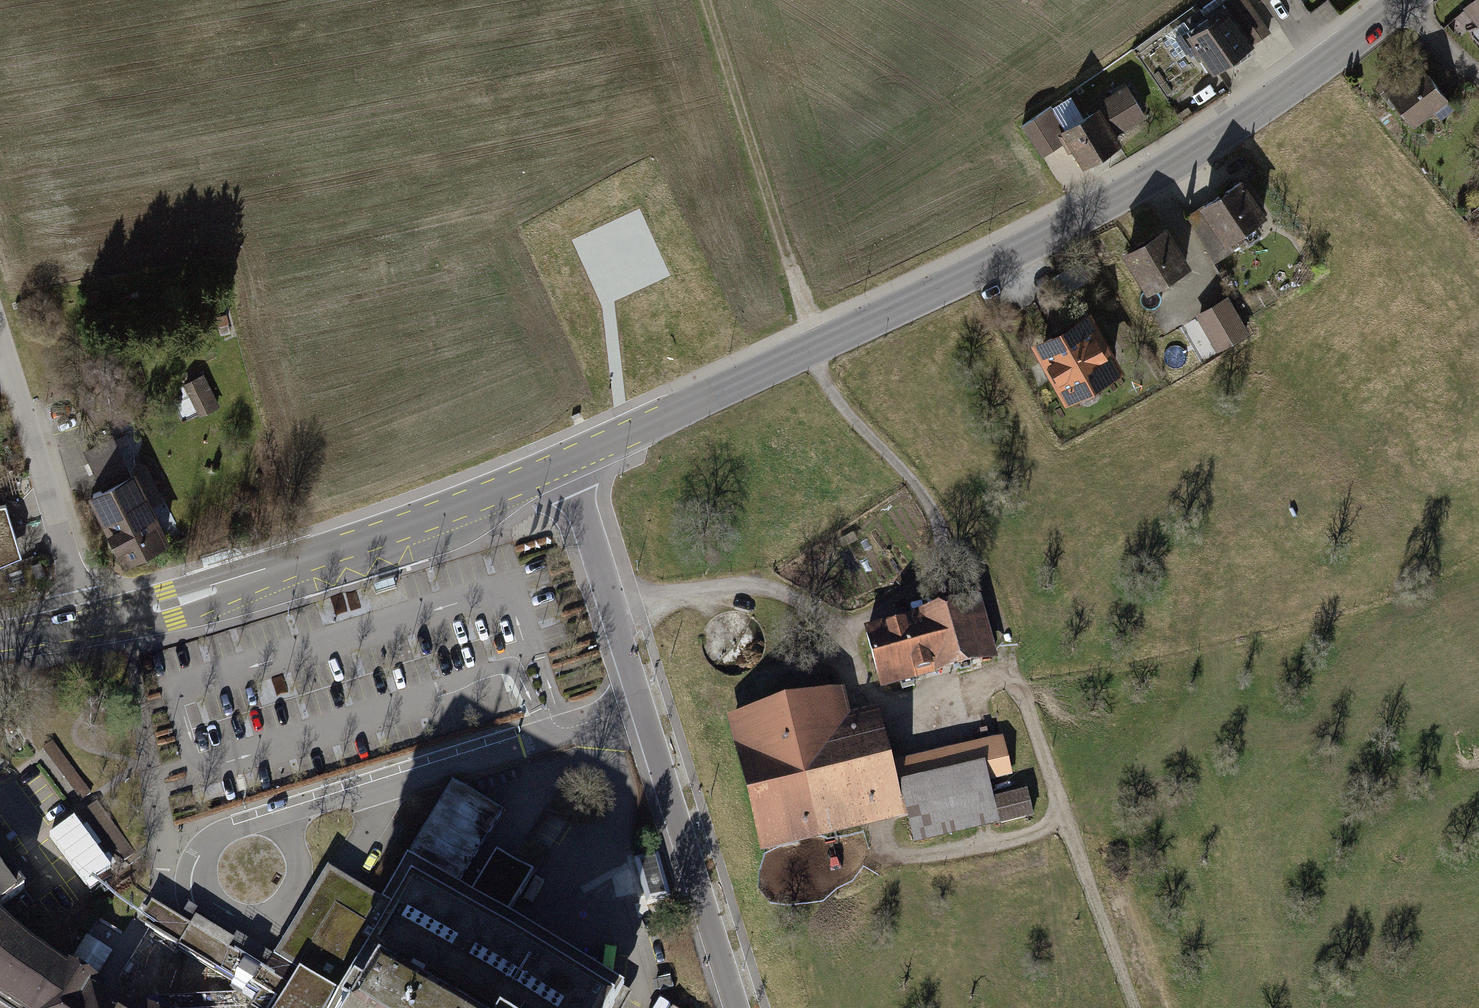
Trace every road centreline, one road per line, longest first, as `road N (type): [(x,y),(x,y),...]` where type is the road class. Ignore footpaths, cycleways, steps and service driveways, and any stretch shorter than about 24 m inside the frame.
road 1 (tertiary): [(565,462),(1077,223),(1230,134),(1402,9)]
road 2 (track): [(620,610),(659,596),(755,587),(835,623),(860,624),(921,587),(938,552),(937,520),(913,481),(828,388),(815,347)]
road 3 (residential): [(565,462),(746,1007)]
road 4 (track): [(937,520),(988,587),(1062,812),(1044,834),(911,864),(884,842)]
road 5 (tertiary): [(565,462),(399,530),(90,624)]
road 6 (track): [(706,0),(815,347)]
road 7 (residential): [(90,624),(0,324)]
road 8 (track): [(1062,812),(1133,1007)]
road 9 (track): [(860,704),(915,706),(1018,677)]

